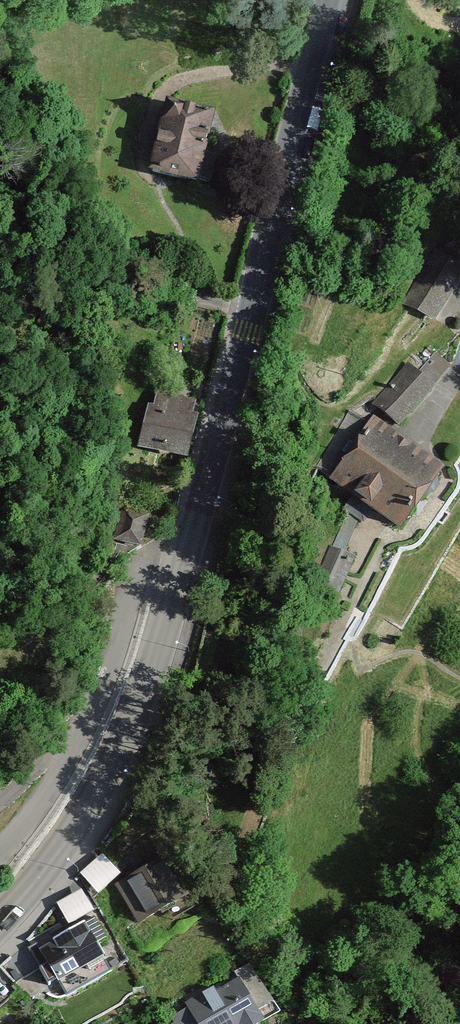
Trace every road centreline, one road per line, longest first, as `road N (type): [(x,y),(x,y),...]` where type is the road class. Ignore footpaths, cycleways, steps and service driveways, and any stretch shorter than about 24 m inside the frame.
road 1 (secondary): [(189,543),(339,0)]
road 2 (secondary): [(0,926),(33,892),(107,780),(189,543)]
road 3 (residential): [(0,843),(36,812),(116,672),(149,561),(189,543)]

